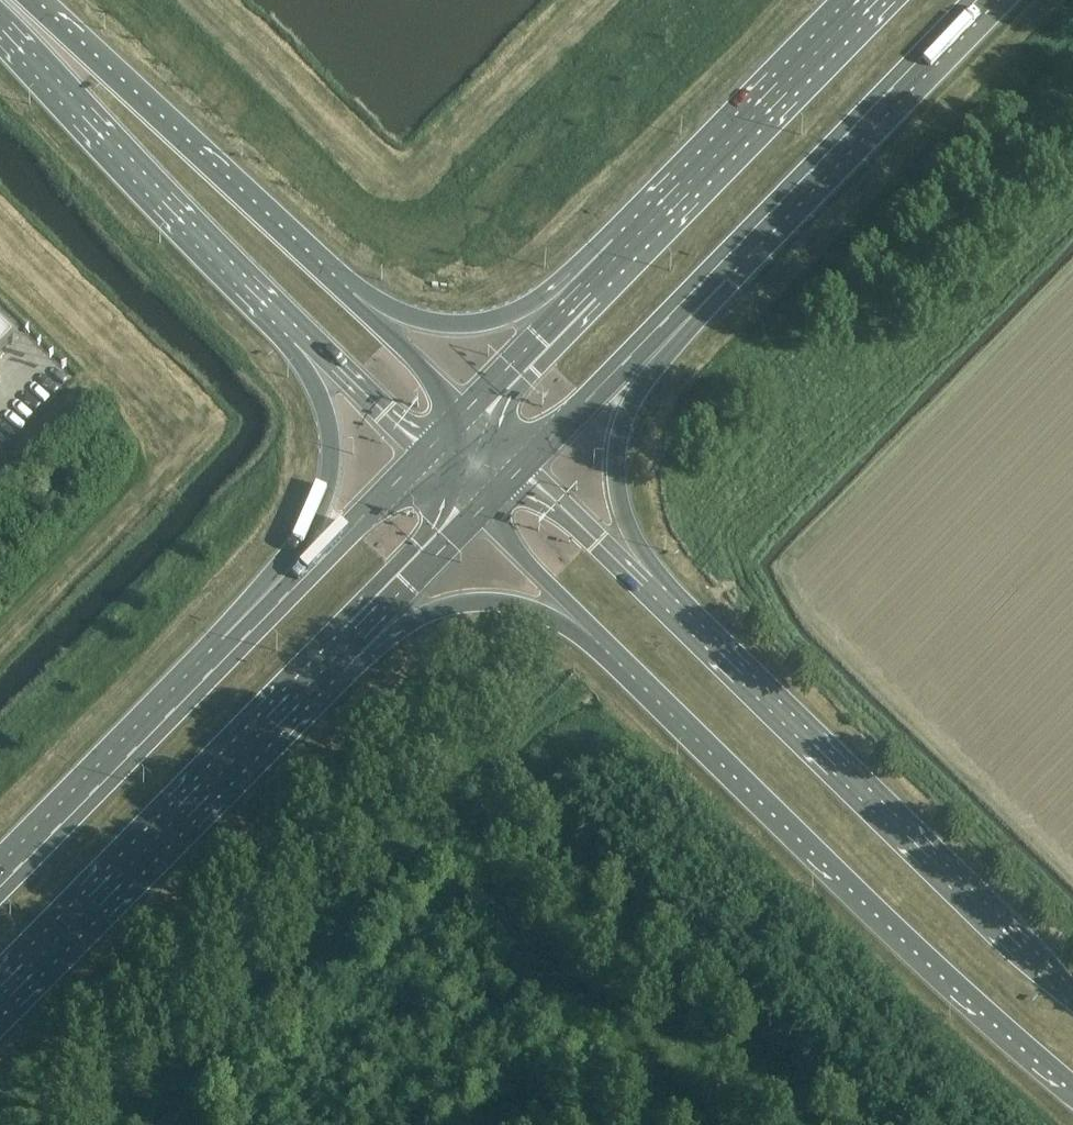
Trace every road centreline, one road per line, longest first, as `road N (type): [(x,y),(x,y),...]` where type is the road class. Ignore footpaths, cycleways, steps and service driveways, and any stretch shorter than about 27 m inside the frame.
road 1 (track): [(184,1124),(408,896),(435,885),(474,894),(701,1124)]
road 2 (secondary): [(624,656),(1072,1081)]
road 3 (secondary): [(1072,997),(671,612)]
road 4 (trunk): [(0,1001),(330,664)]
road 5 (secondary): [(0,25),(174,219),(290,329)]
road 6 (secondary): [(341,288),(36,0)]
road 7 (trunk): [(688,297),(976,0)]
road 8 (trunk): [(270,611),(0,888)]
road 9 (trunk): [(869,0),(629,245)]
road 10 (trunk): [(671,612),(626,523),(616,464),(629,412),(688,297)]
road 11 (trunk): [(330,664),(421,615),(473,602),(526,607),(624,656)]
road 12 (trunk): [(629,245),(496,320),(434,320),(341,288)]
road 13 (trunk): [(290,329),(326,410),(331,470),(270,611)]
road 14 (trunk): [(523,469),(688,297)]
road 15 (trunk): [(629,245),(468,409)]
road 16 (trunk): [(423,455),(270,611)]
road 17 (trunk): [(330,664),(478,512)]
road 18 (secondary): [(671,612),(523,469)]
road 19 (secondary): [(478,512),(624,656)]
road 20 (secondary): [(290,329),(423,455)]
road 21 (secondary): [(468,409),(341,288)]

